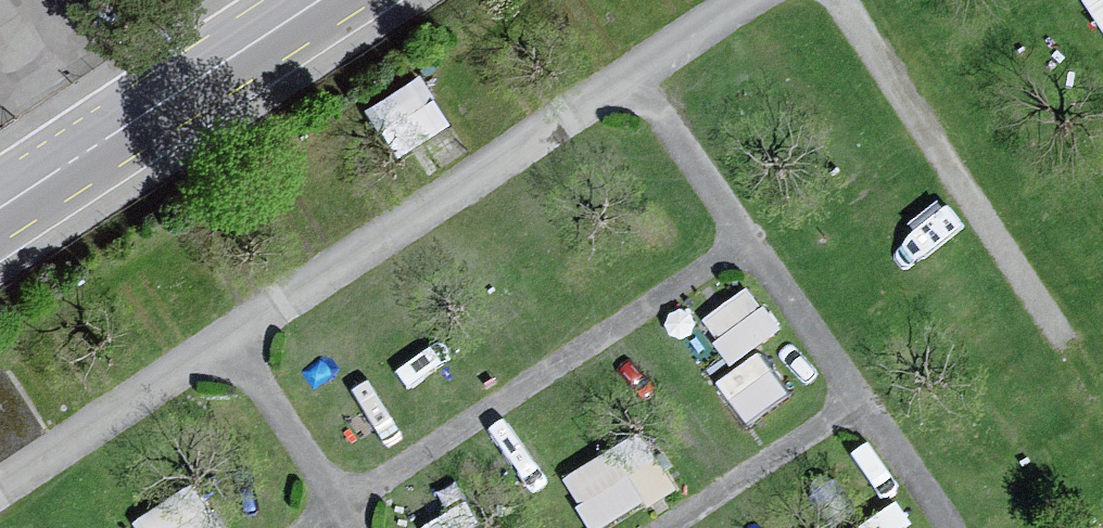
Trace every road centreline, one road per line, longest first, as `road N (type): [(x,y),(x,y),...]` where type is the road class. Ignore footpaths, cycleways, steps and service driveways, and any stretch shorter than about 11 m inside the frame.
road 1 (track): [(0,493),(764,0)]
road 2 (track): [(931,527),(640,80)]
road 3 (track): [(310,527),(743,245)]
road 4 (track): [(842,0),(1061,338)]
road 5 (tertiary): [(320,0),(0,208)]
road 6 (track): [(668,527),(850,409)]
road 7 (track): [(346,527),(235,342)]

